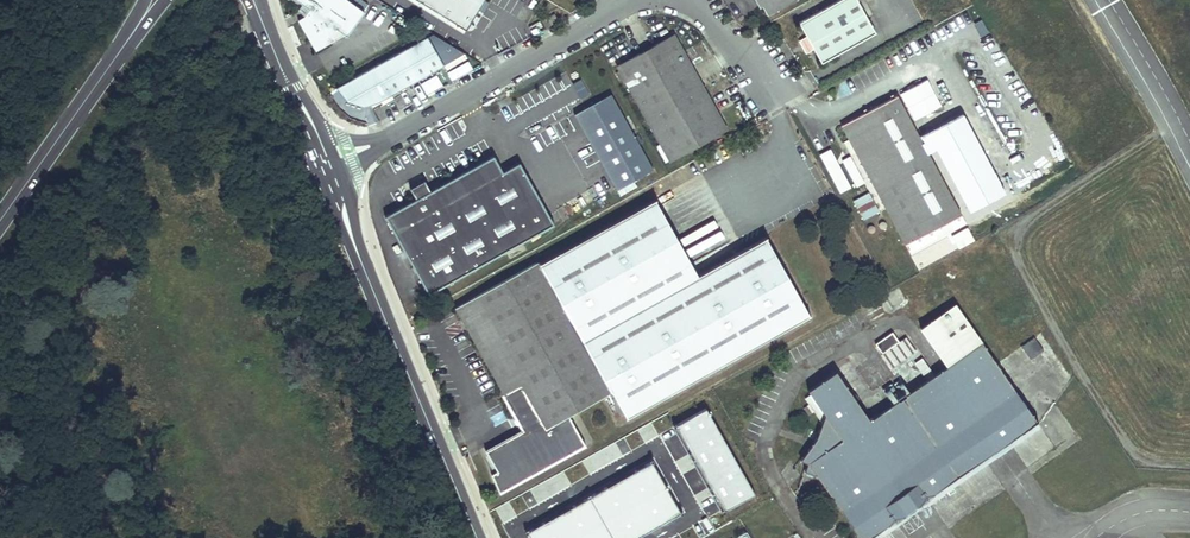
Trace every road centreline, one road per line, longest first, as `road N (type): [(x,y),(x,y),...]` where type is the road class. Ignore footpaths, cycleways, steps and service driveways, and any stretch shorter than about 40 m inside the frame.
road 1 (unclassified): [(361,263),(478,537)]
road 2 (unclassified): [(385,140),(624,6)]
road 3 (secondary): [(136,28),(0,221)]
road 4 (unclassified): [(624,6),(657,2),(700,13),(768,106)]
road 5 (unclassified): [(273,48),(323,183)]

